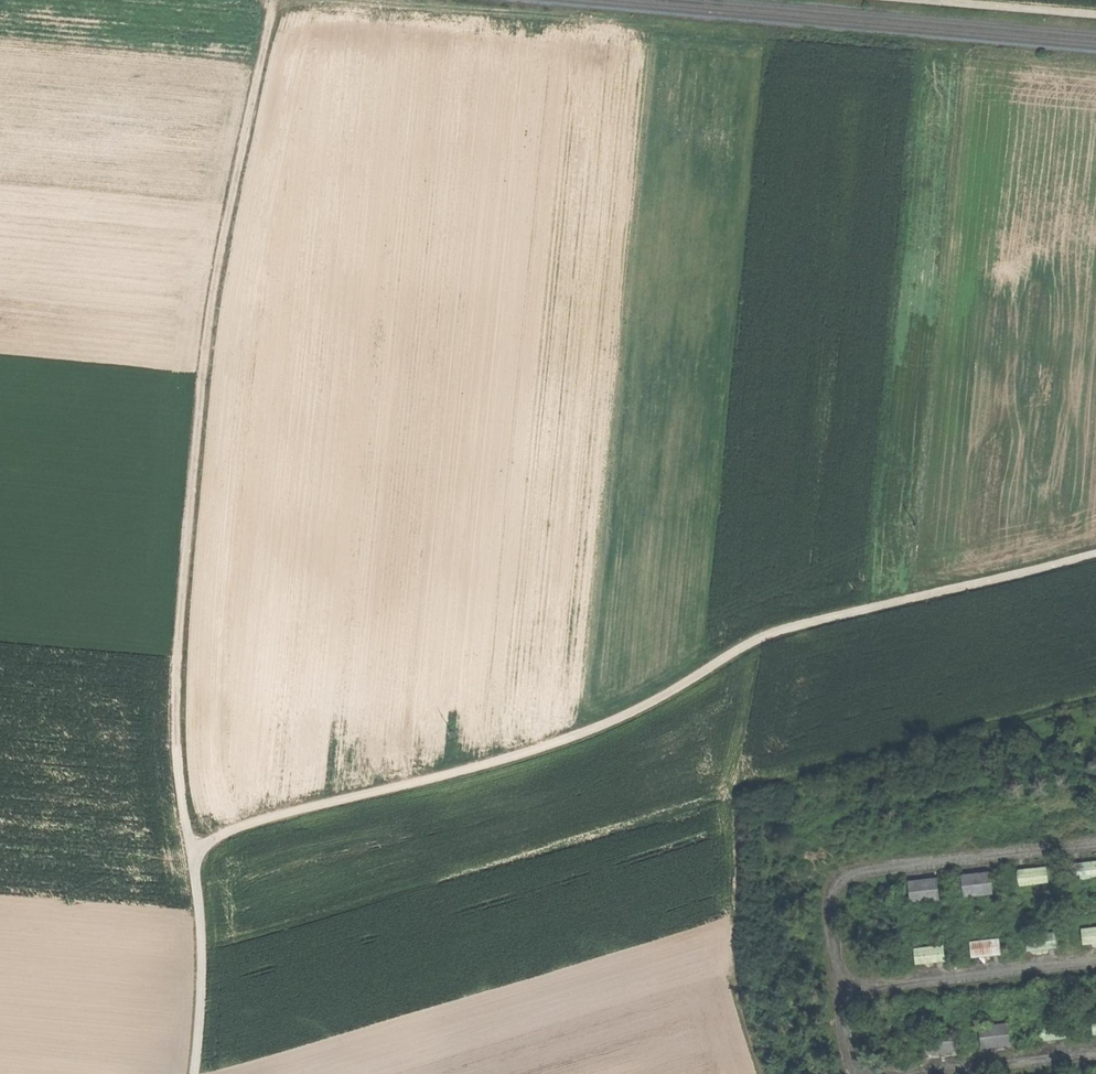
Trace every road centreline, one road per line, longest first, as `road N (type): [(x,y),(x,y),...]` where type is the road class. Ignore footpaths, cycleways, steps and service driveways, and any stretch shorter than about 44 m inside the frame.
road 1 (track): [(1095,554),(777,635),(653,702),(488,765),(239,828),(192,863),(203,1000),(195,1073)]
road 2 (track): [(192,863),(180,779),(181,612),(206,341),(271,0)]
road 3 (track): [(1095,842),(866,869),(839,880),(829,934),(853,1073)]
road 4 (track): [(312,0),(764,36)]
road 5 (track): [(1095,959),(837,990)]
road 6 (track): [(1095,1052),(926,1073)]
road 7 (track): [(1095,12),(959,0)]

